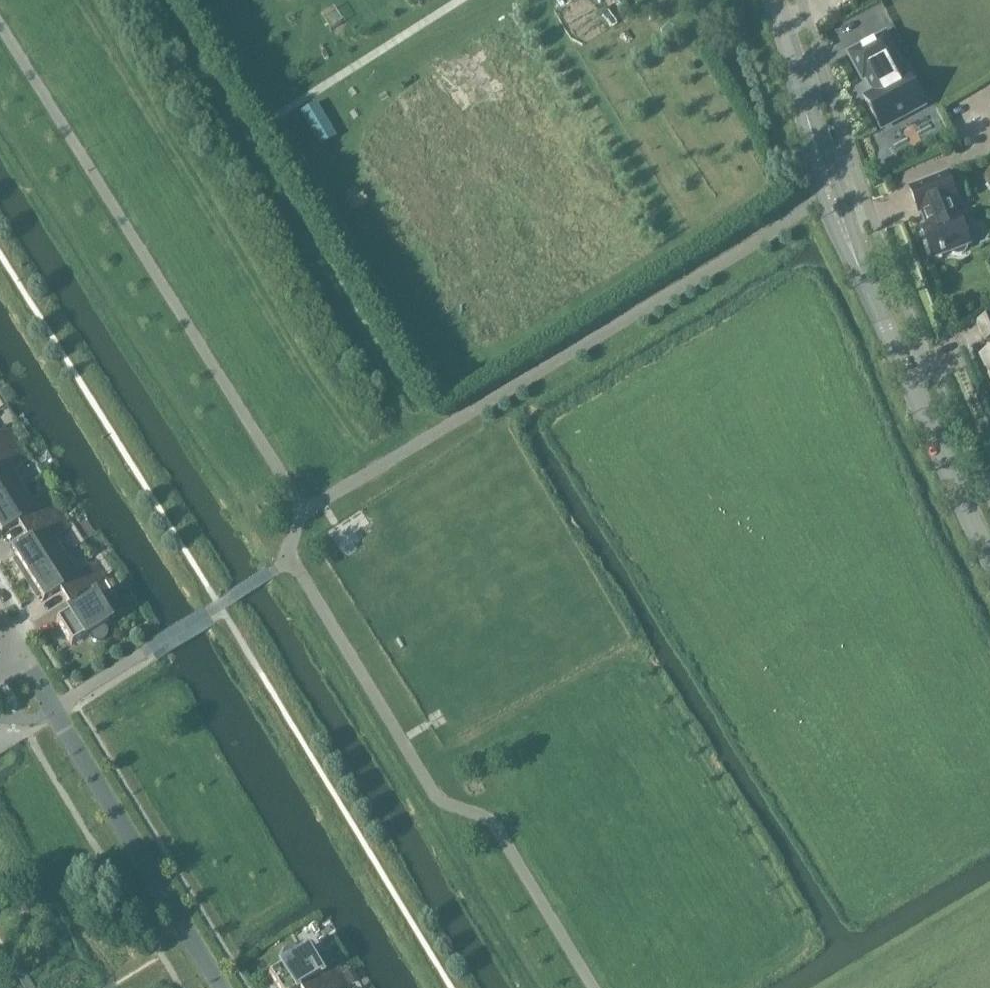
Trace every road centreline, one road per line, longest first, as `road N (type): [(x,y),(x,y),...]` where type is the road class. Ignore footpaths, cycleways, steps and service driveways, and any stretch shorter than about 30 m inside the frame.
road 1 (tertiary): [(989,567),(834,195),(775,0)]
road 2 (residential): [(222,987),(21,657)]
road 3 (track): [(273,120),(460,0)]

